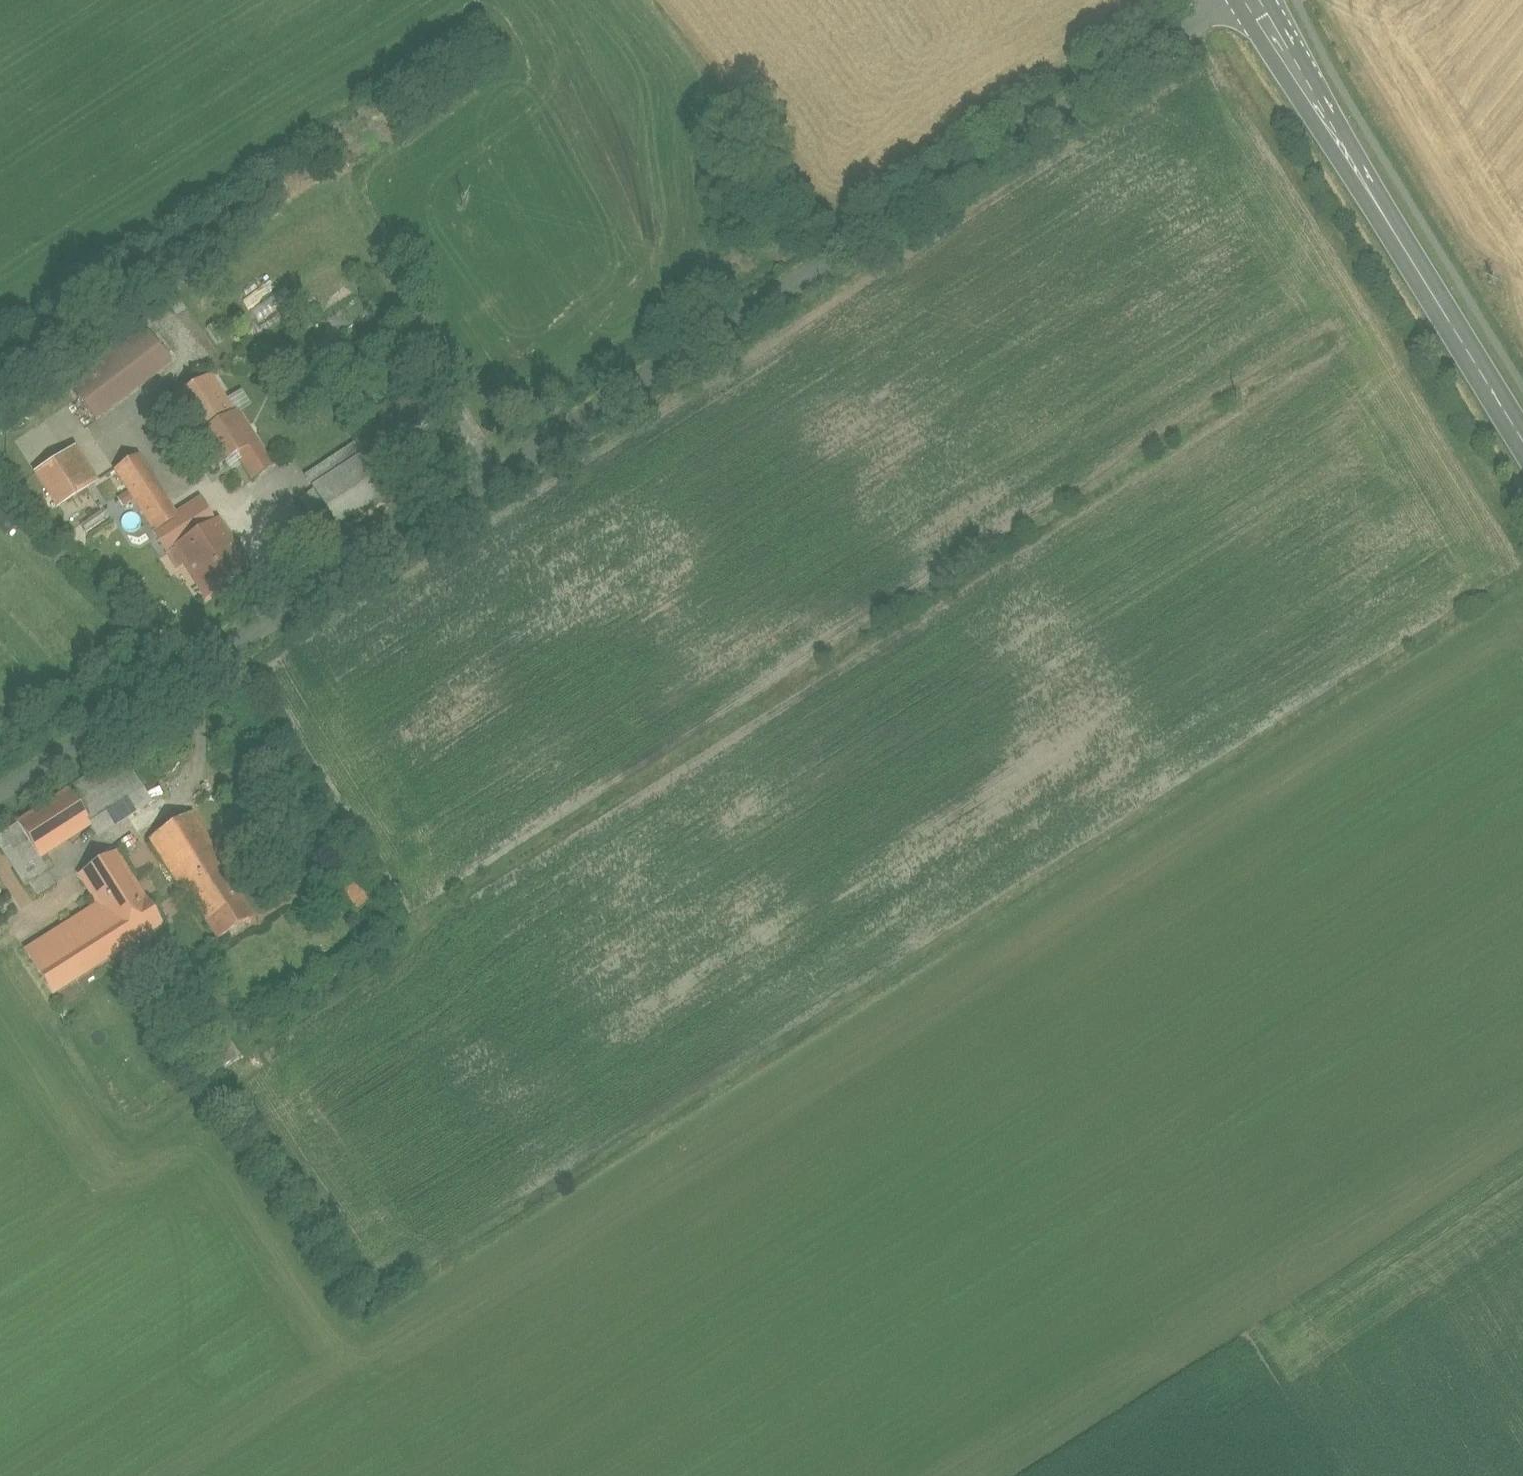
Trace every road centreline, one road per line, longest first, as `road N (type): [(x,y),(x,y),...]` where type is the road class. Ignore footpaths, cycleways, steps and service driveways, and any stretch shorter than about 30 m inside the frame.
road 1 (residential): [(0,774),(972,178),(1235,0)]
road 2 (primary): [(1257,0),(1522,443)]

